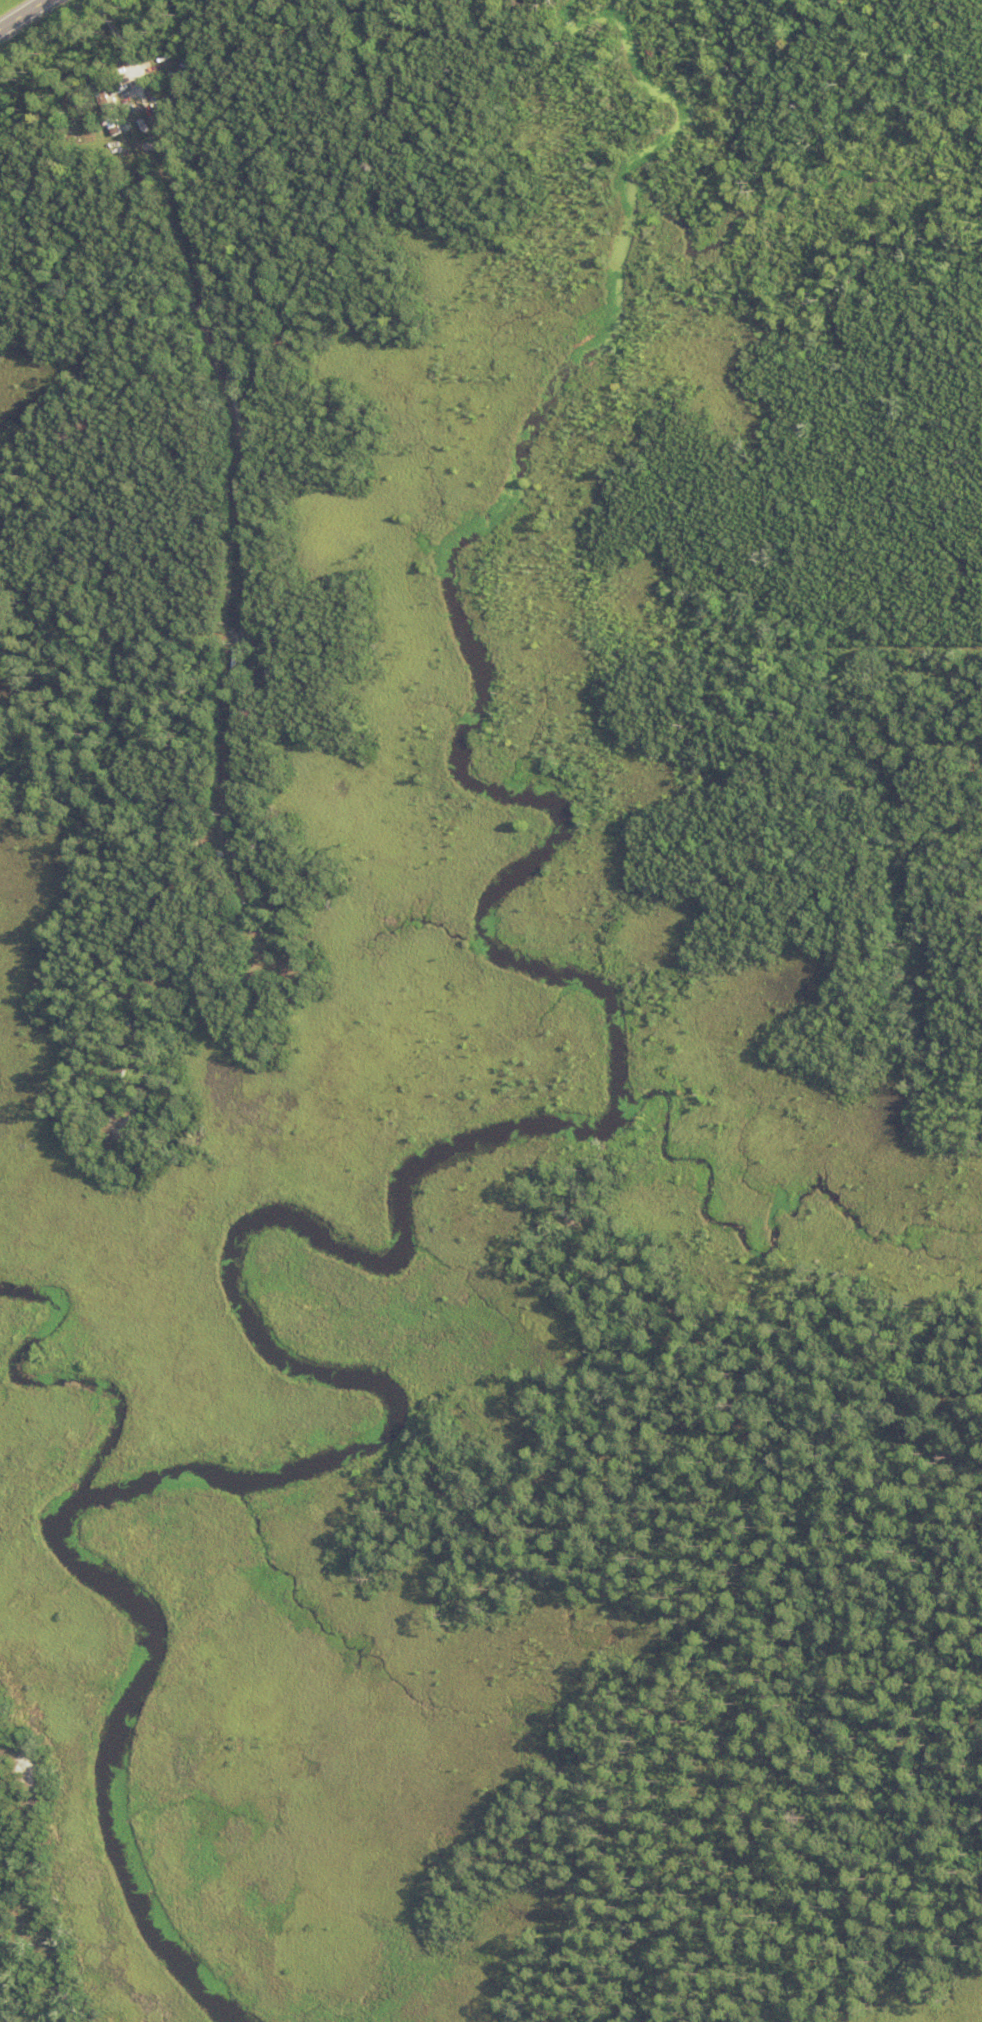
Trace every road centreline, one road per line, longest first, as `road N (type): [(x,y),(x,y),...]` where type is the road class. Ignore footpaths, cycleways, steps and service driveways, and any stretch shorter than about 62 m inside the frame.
road 1 (residential): [(981,670),(770,666)]

